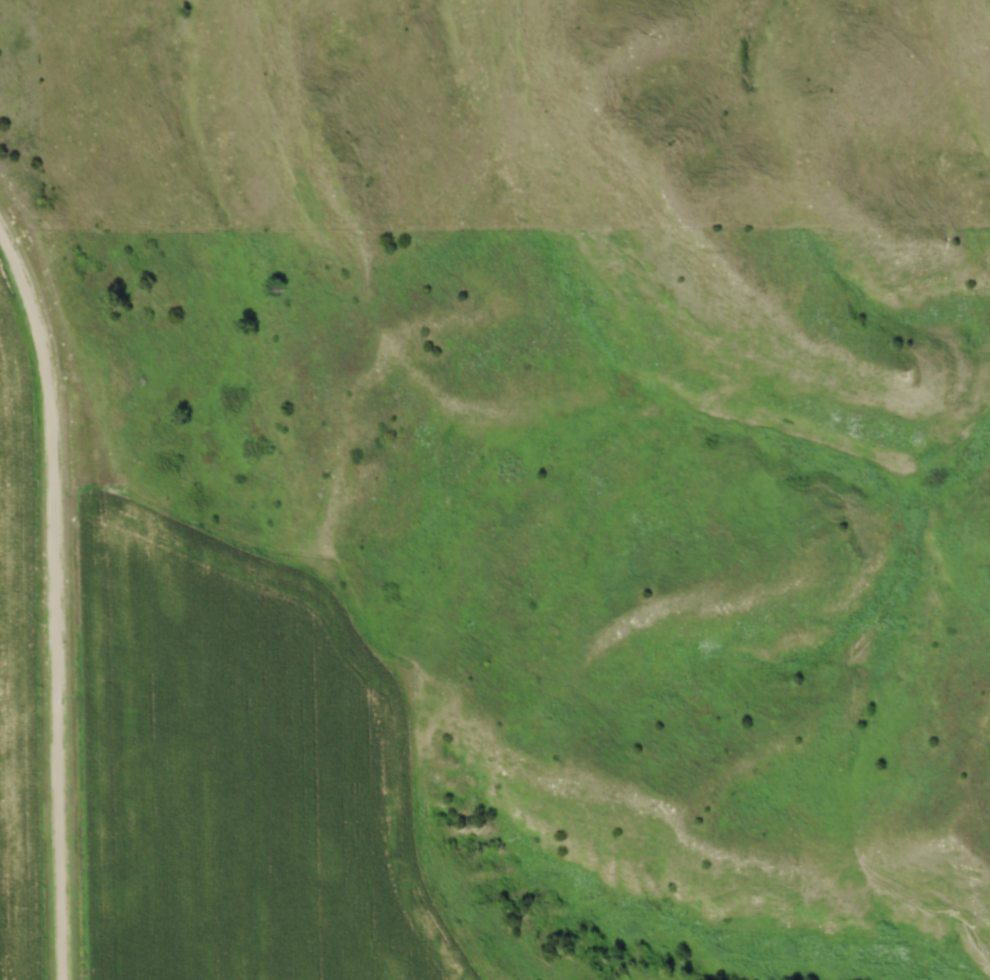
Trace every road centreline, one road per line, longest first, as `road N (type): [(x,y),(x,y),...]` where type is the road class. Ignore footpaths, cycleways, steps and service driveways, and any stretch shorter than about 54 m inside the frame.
road 1 (residential): [(69,979),(54,388),(44,329)]

